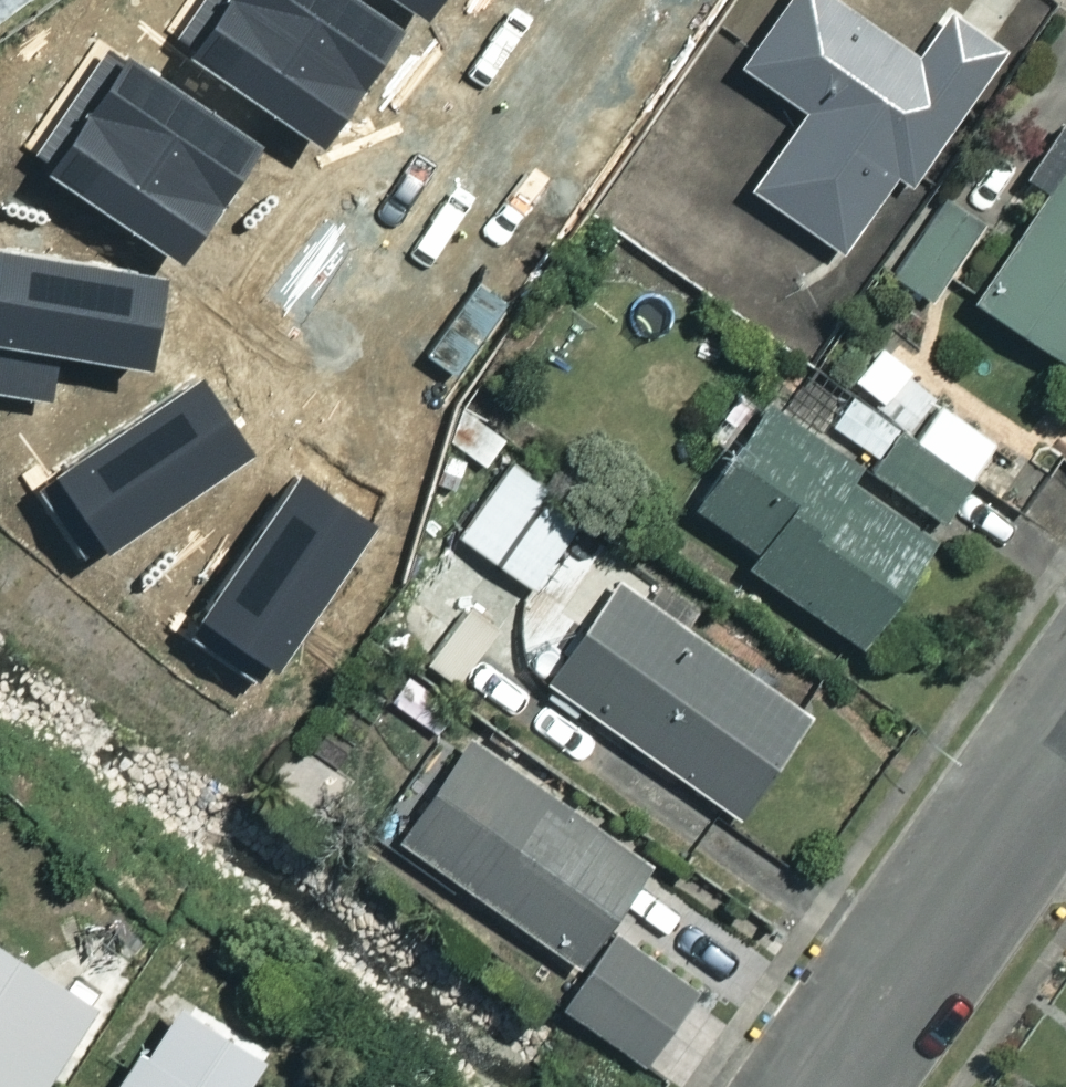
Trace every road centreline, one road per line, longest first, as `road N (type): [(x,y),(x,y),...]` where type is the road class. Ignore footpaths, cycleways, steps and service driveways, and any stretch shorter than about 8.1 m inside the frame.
road 1 (residential): [(822,1086),(1065,739)]

